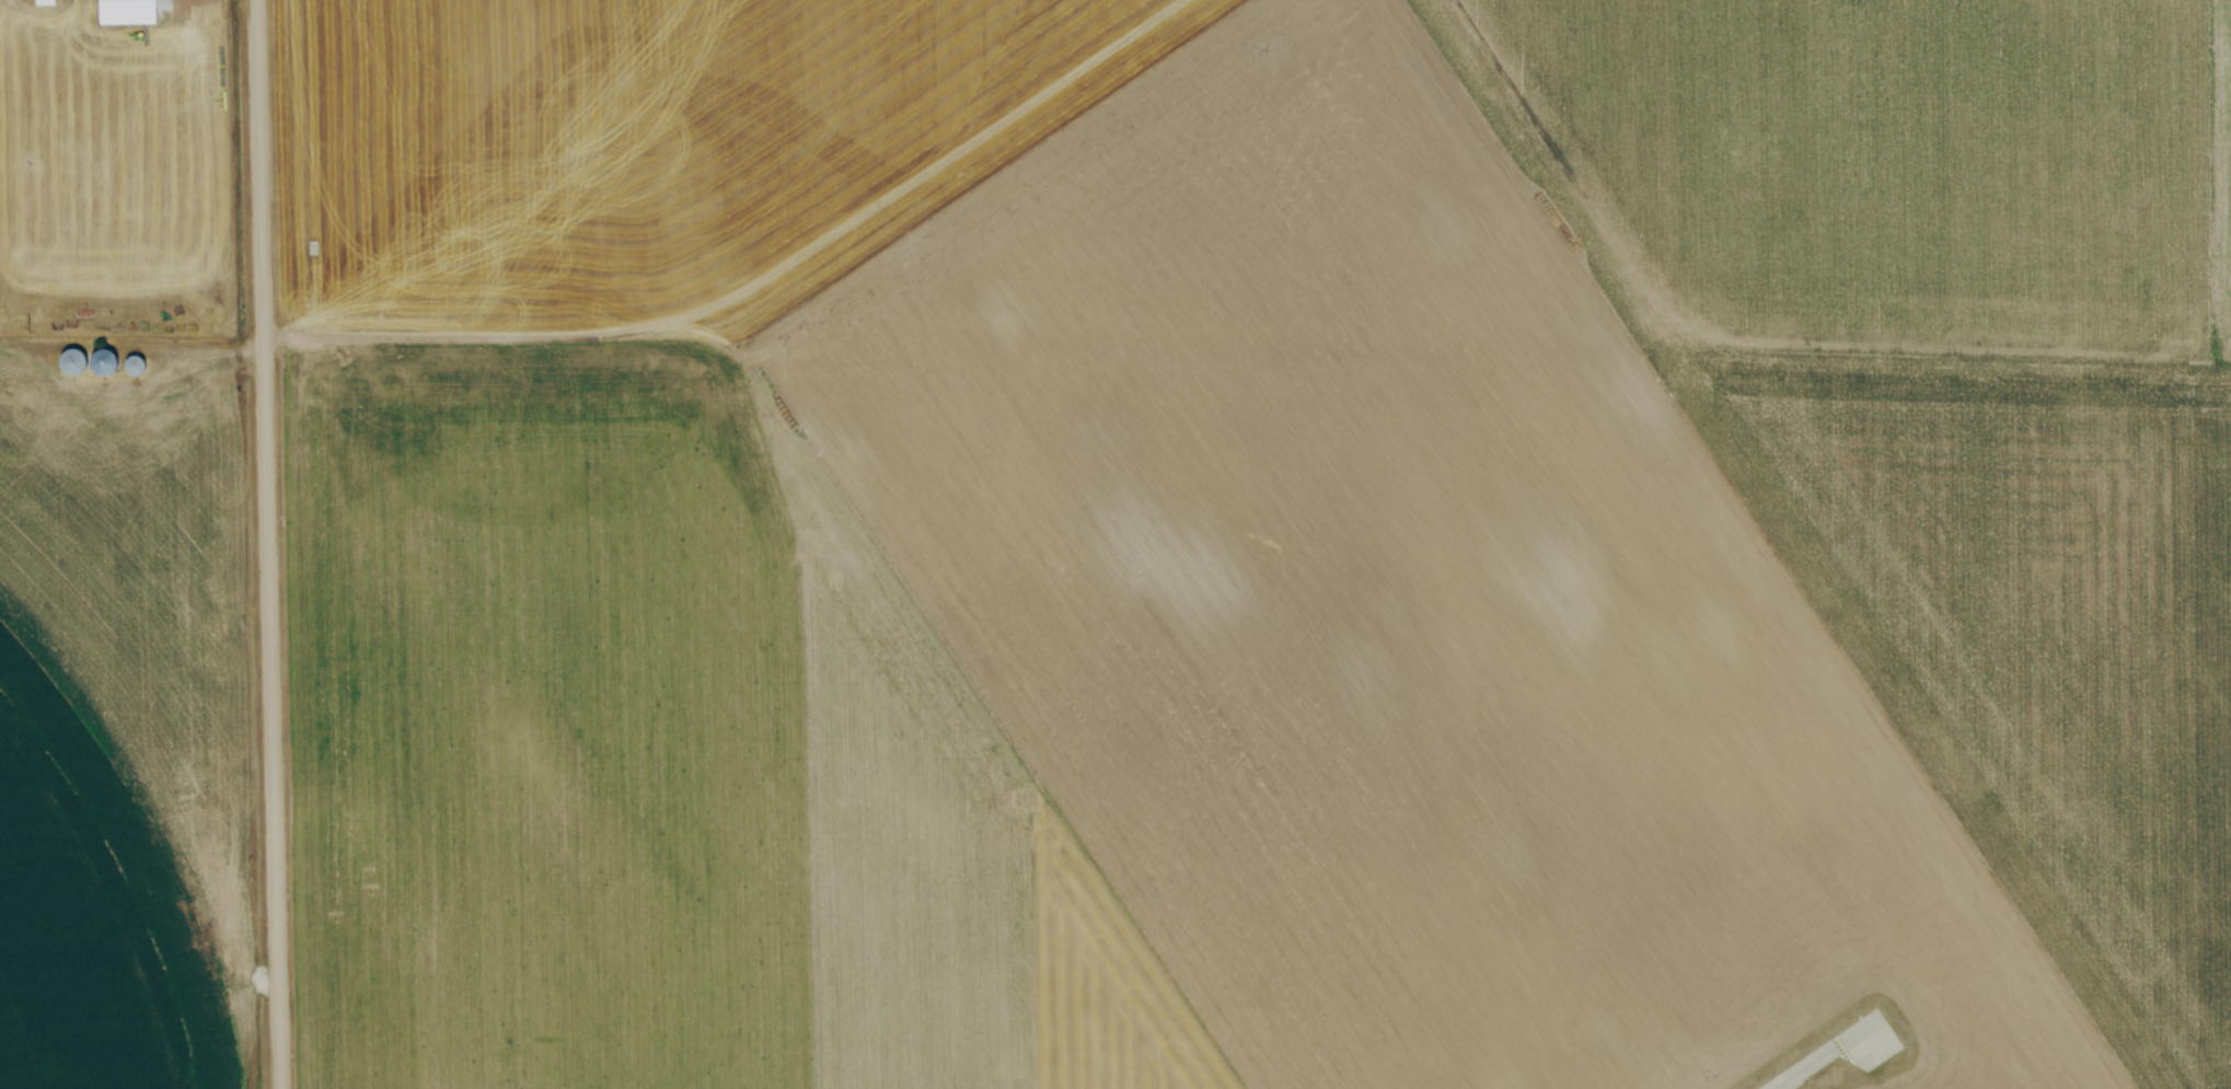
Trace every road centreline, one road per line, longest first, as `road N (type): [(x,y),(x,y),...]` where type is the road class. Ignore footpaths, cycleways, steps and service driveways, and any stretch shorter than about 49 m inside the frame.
road 1 (residential): [(258,0),(280,1088)]

